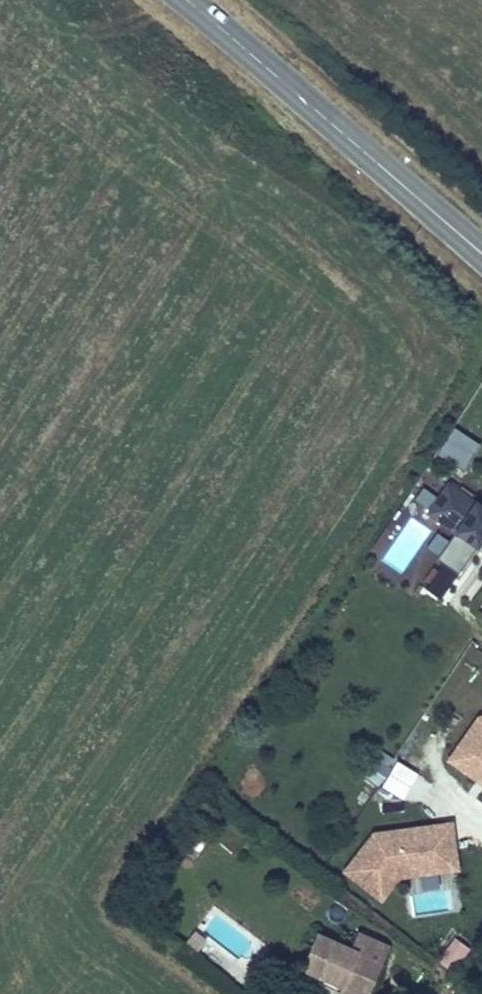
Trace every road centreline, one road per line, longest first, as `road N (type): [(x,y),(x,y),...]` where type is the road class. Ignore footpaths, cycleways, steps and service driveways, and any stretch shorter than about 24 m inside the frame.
road 1 (tertiary): [(187,0),(481,253)]

